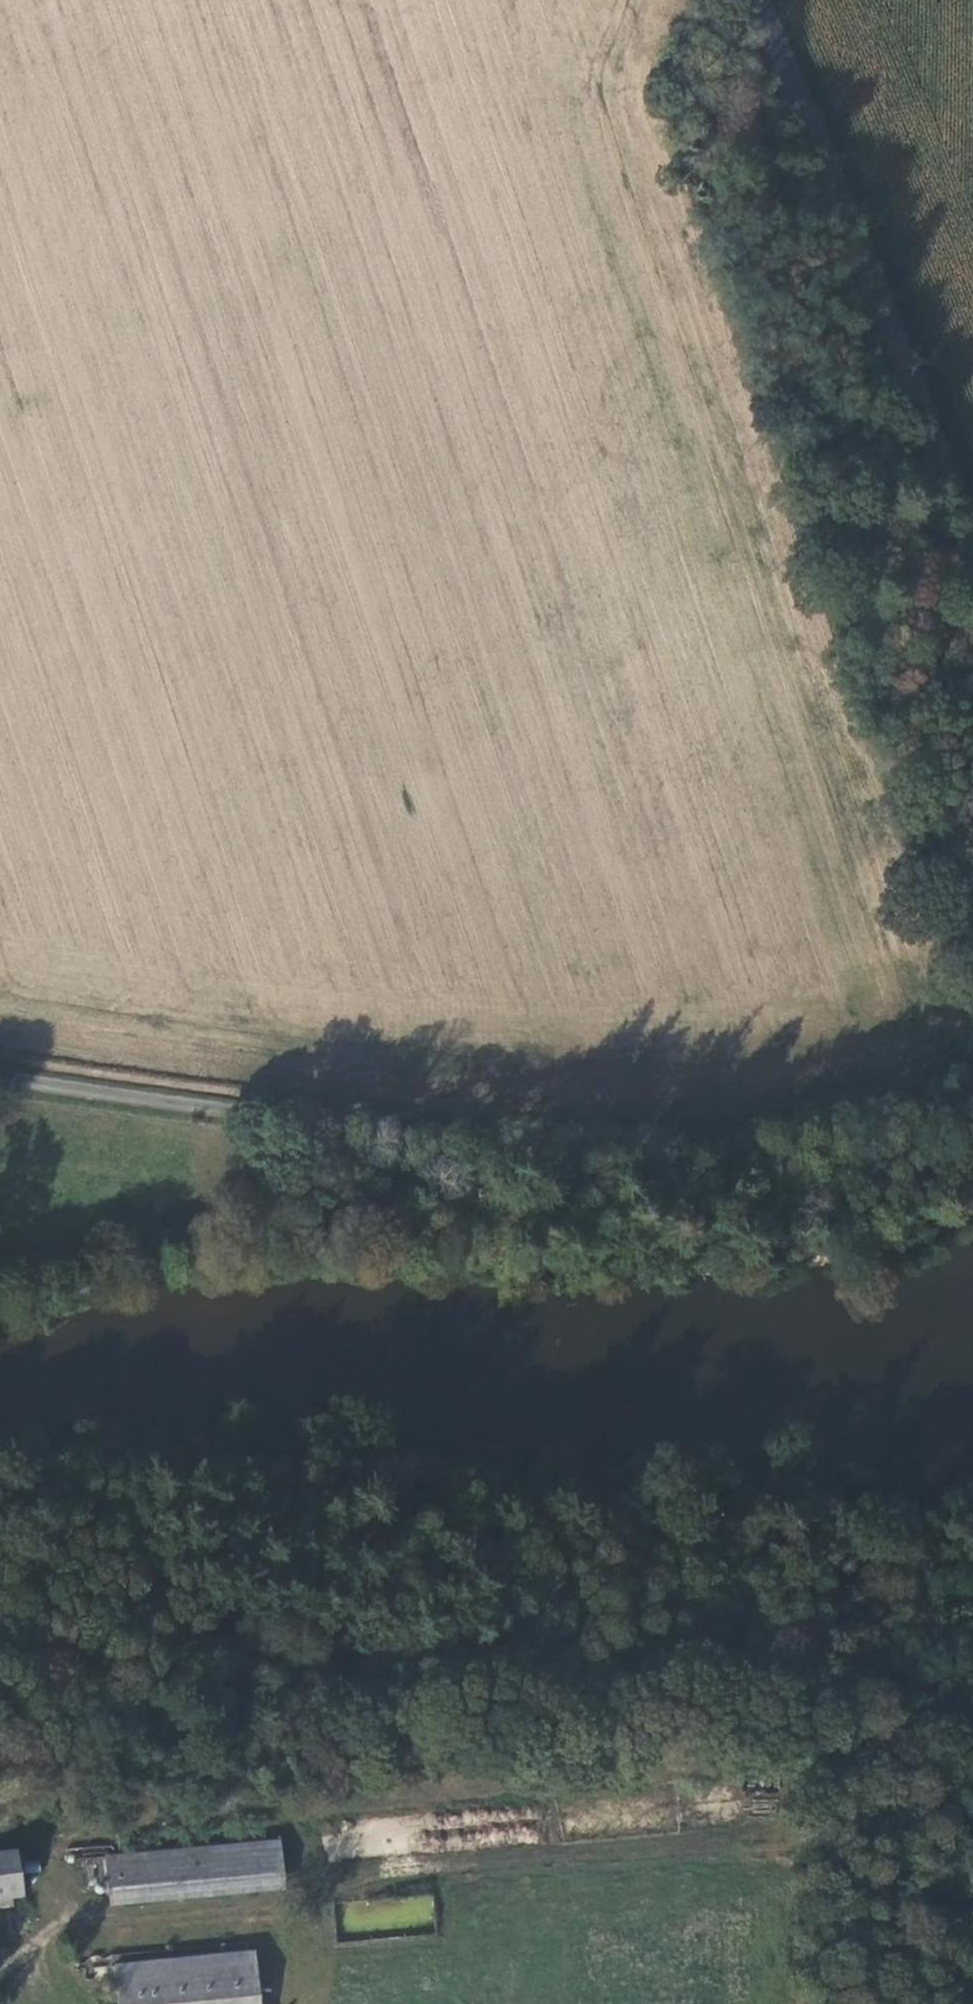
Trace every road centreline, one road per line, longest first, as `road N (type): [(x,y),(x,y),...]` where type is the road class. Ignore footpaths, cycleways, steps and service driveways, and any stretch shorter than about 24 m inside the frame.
road 1 (unclassified): [(972,1077),(652,1142),(271,1109),(0,1065)]
road 2 (tertiary): [(758,0),(972,544)]

